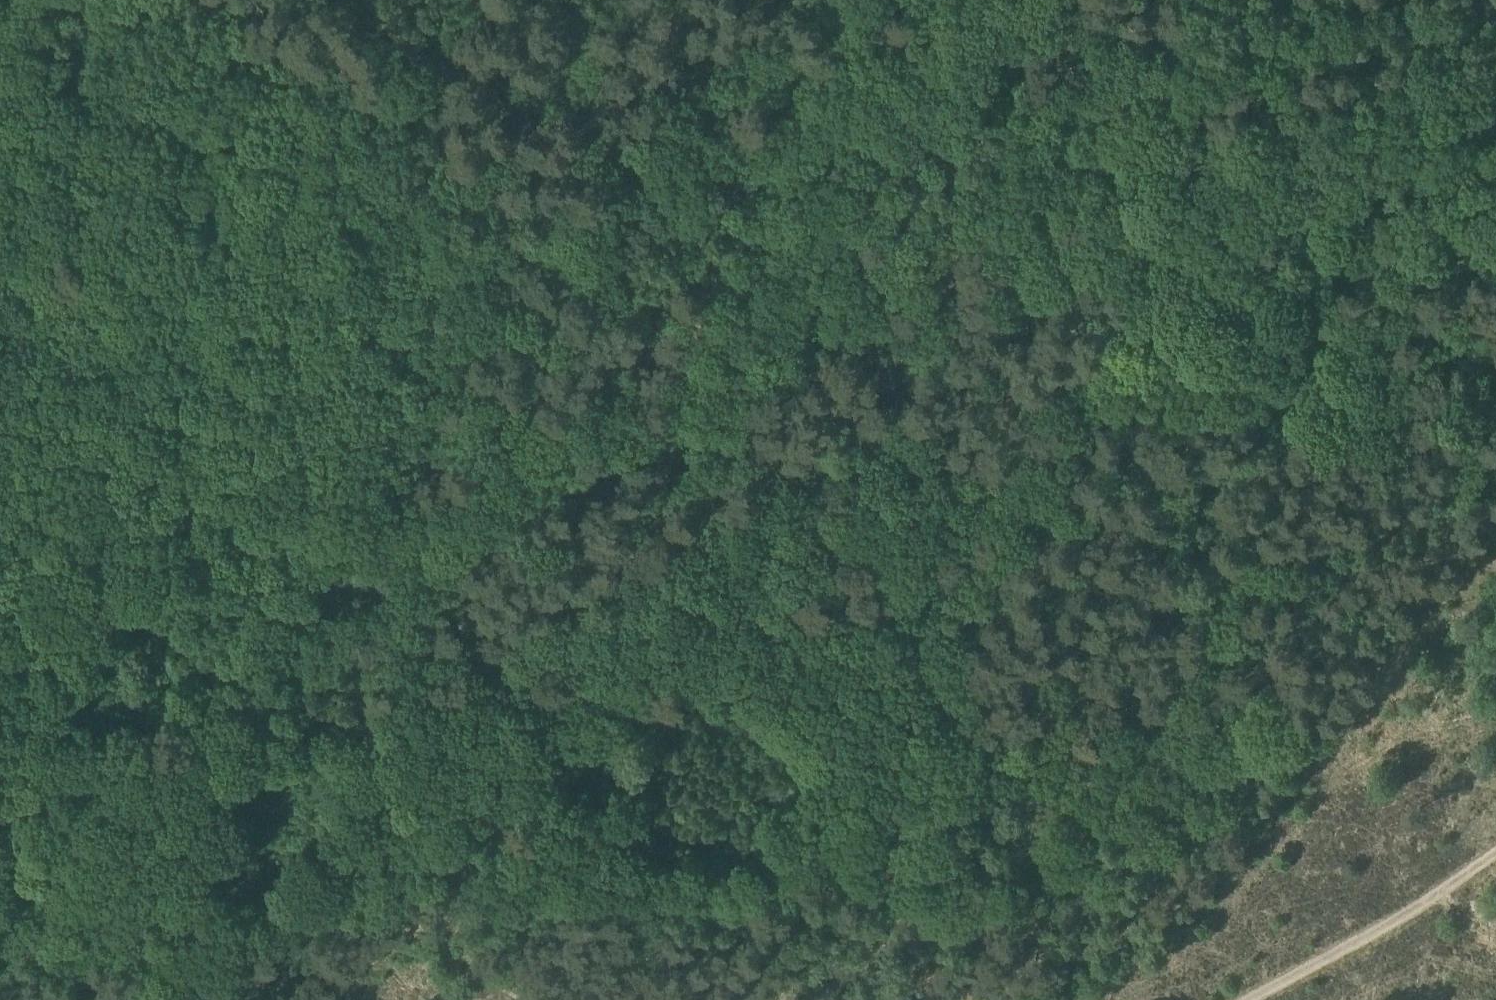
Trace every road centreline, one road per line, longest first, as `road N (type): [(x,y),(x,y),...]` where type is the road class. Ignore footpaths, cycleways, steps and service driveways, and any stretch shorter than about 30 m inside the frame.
road 1 (track): [(368,0),(460,123),(626,157),(657,188),(679,229),(692,294),(676,368),(640,414),(524,489),(485,544),(343,665),(338,695),(407,903),(396,928),(309,999)]
road 2 (track): [(1264,999),(1495,848)]

